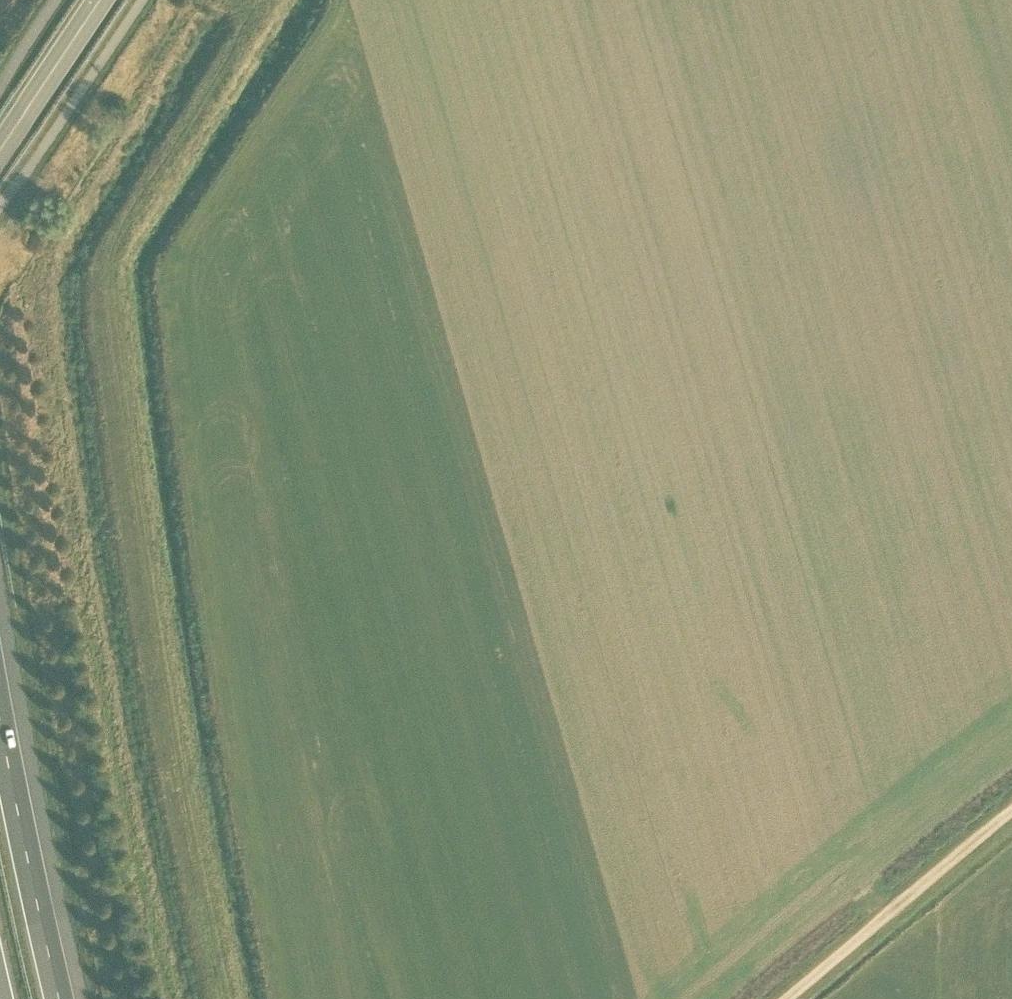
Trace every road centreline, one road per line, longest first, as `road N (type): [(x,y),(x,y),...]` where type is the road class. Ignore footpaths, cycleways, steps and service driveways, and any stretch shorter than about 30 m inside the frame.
road 1 (track): [(1011,811),(786,998)]
road 2 (motorway): [(60,998),(0,722)]
road 3 (secondary): [(0,150),(101,0)]

